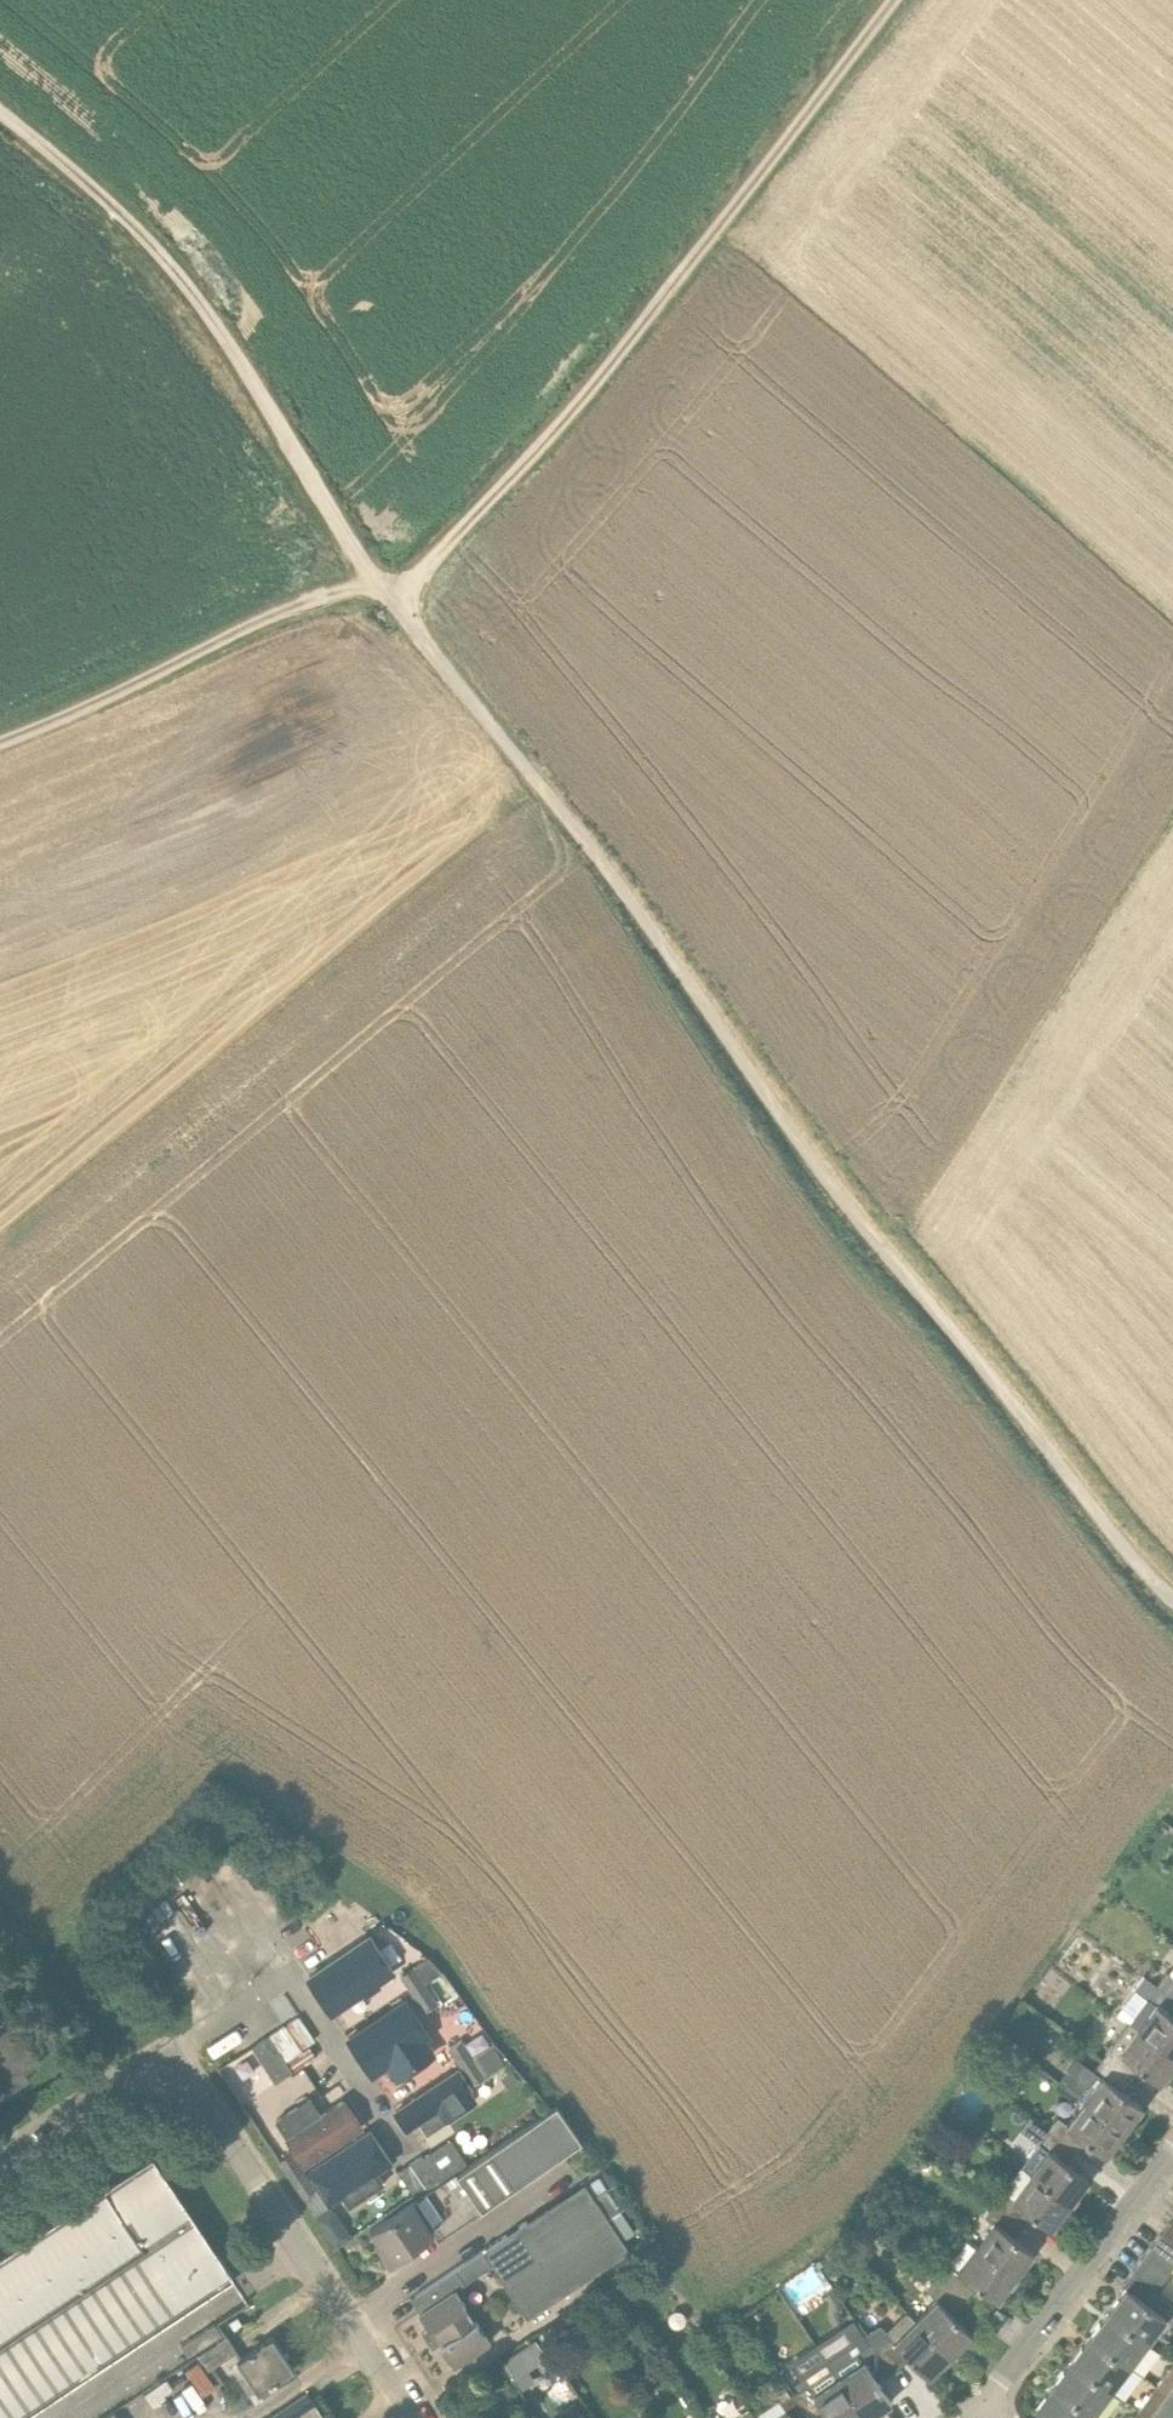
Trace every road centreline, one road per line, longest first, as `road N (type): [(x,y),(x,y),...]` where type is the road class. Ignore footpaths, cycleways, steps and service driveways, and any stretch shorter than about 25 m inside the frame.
road 1 (track): [(376,578),(661,939),(874,1240),(1158,1589)]
road 2 (track): [(896,0),(578,407),(390,597)]
road 3 (track): [(0,112),(133,226),(190,289),(376,578)]
road 4 (residential): [(412,2417),(173,2056)]
road 5 (track): [(376,578),(273,614),(139,686),(0,739)]
road 6 (residential): [(989,2402),(1172,2165)]
road 7 (residential): [(0,2170),(173,2056)]

